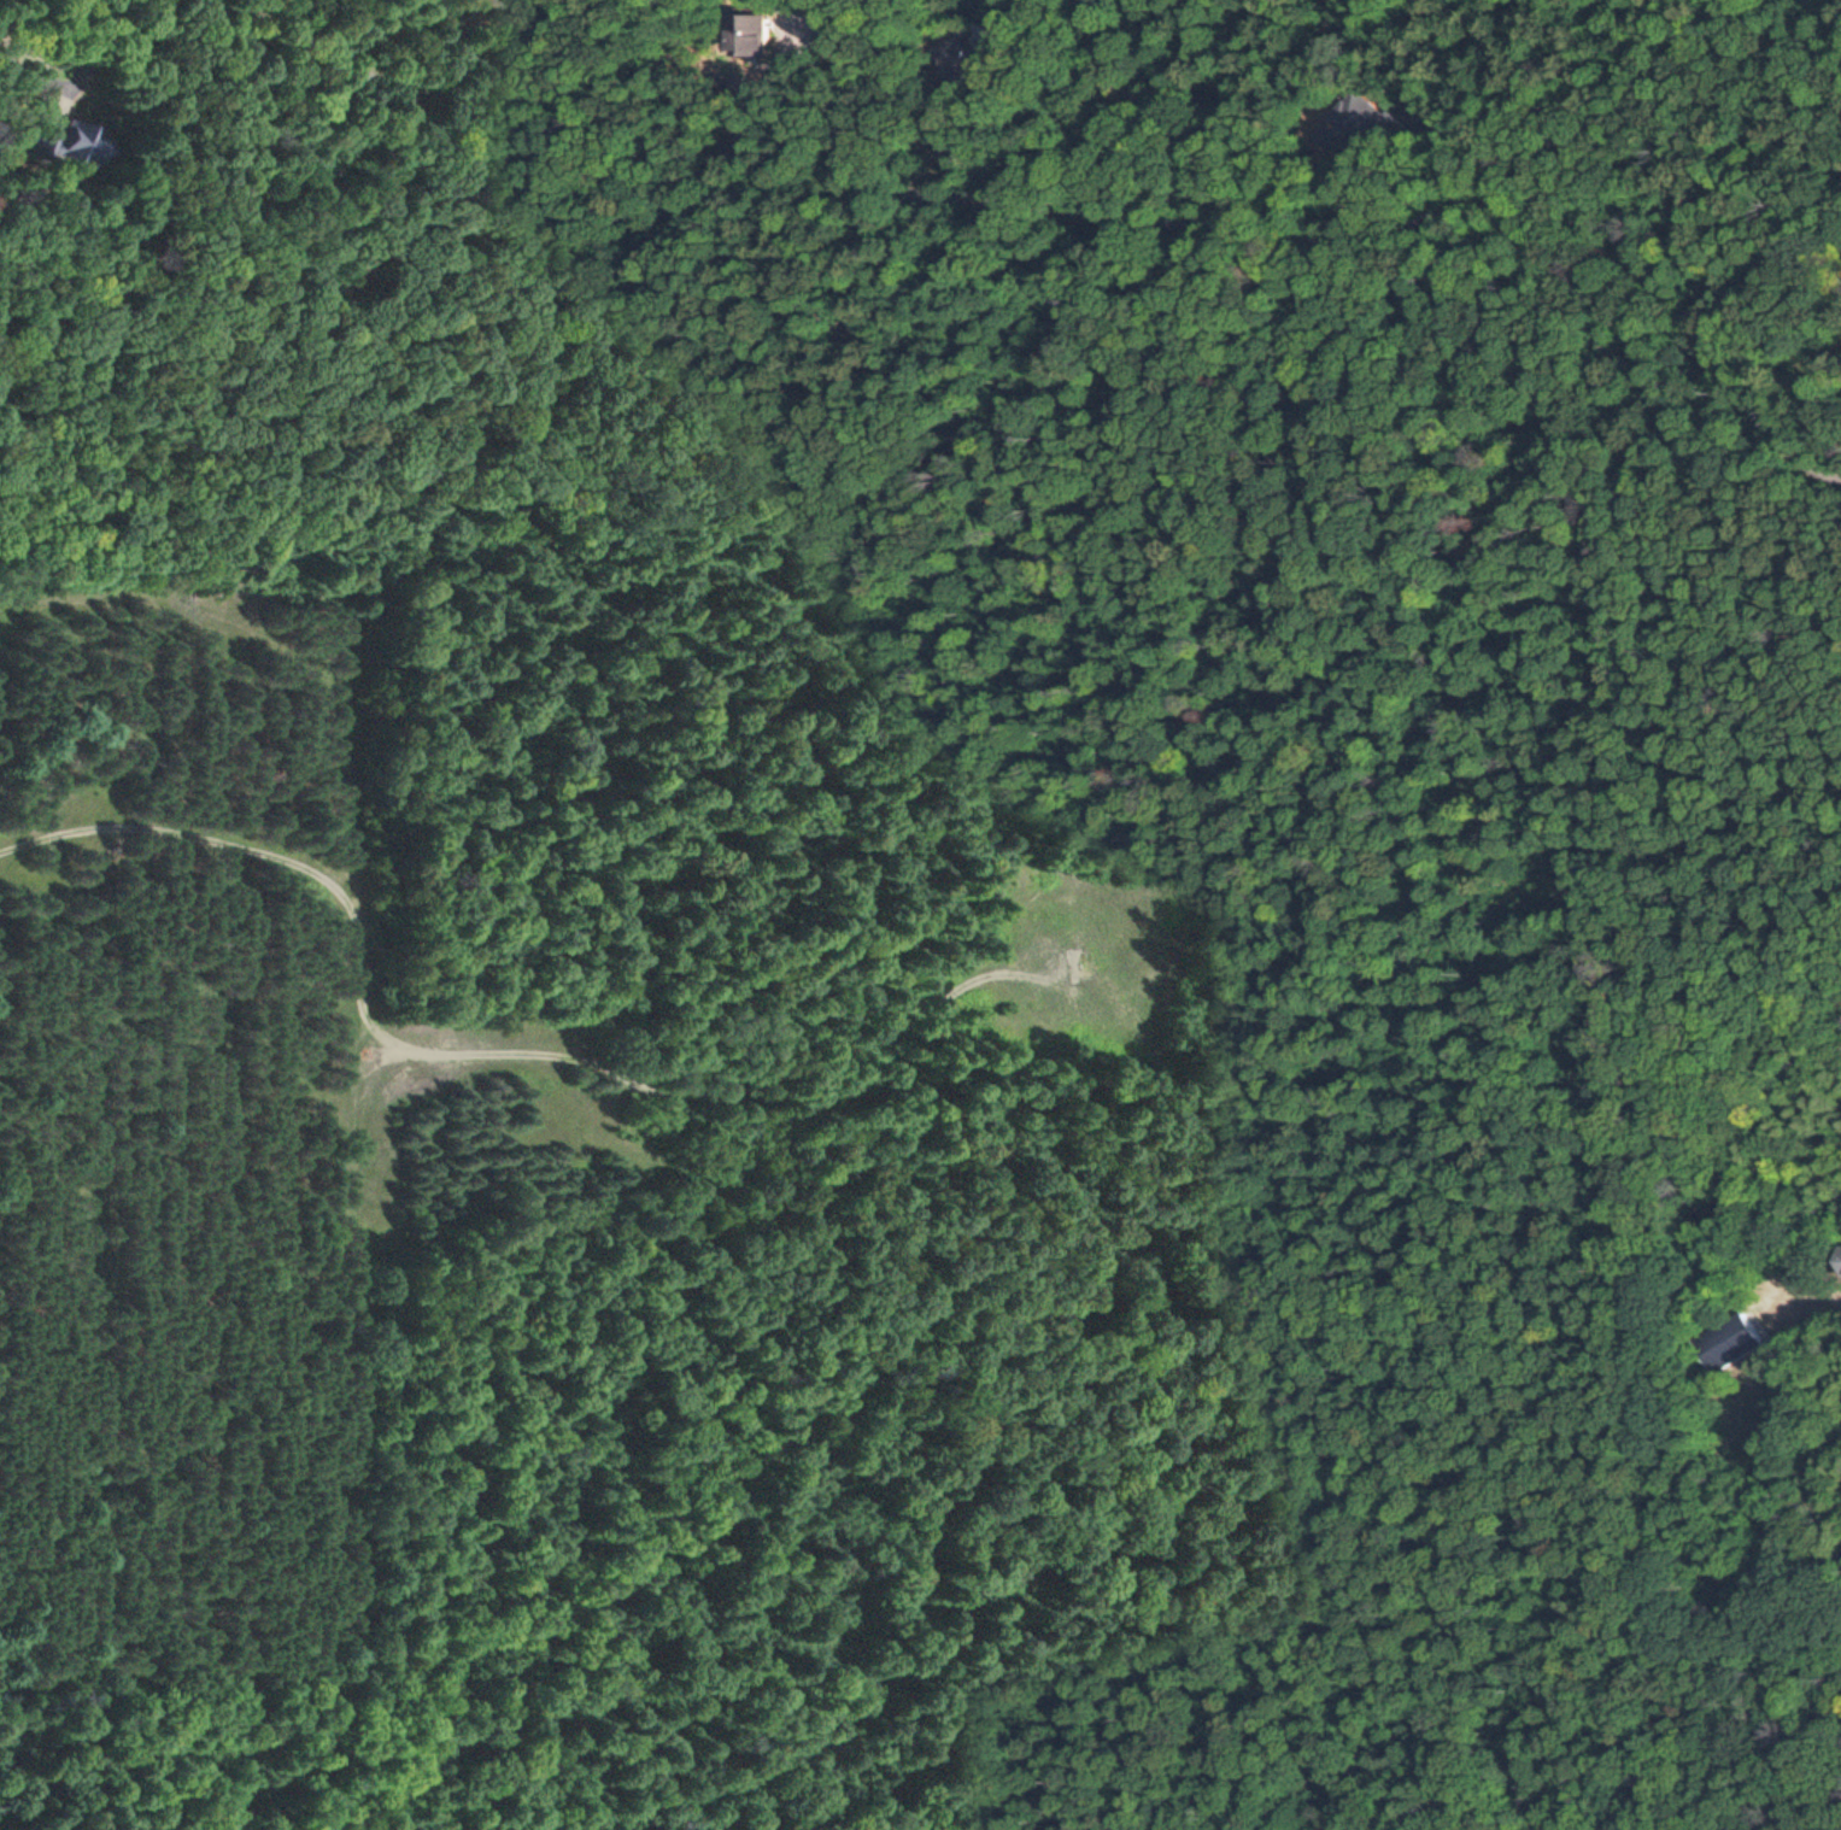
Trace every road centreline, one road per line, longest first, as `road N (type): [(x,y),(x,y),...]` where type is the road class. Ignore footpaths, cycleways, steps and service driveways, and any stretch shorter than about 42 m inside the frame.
road 1 (residential): [(1840,473),(1807,461),(1781,436),(1659,268),(1625,234),(1585,215),(1506,201),(1297,231),(684,178),(480,118),(321,89),(128,0)]
road 2 (residential): [(1239,225),(1242,182),(1230,163),(1127,78),(1151,0)]

